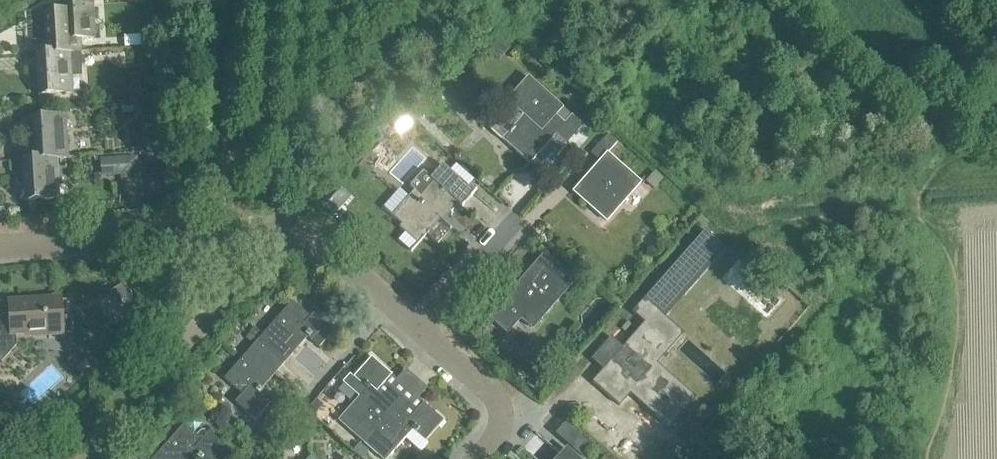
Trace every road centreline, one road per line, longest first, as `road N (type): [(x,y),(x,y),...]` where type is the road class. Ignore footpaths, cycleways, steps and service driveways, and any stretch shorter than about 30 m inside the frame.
road 1 (residential): [(417,330),(304,230),(0,244)]
road 2 (residential): [(417,330),(472,377),(496,410),(471,458)]
road 3 (residential): [(417,330),(510,222)]

